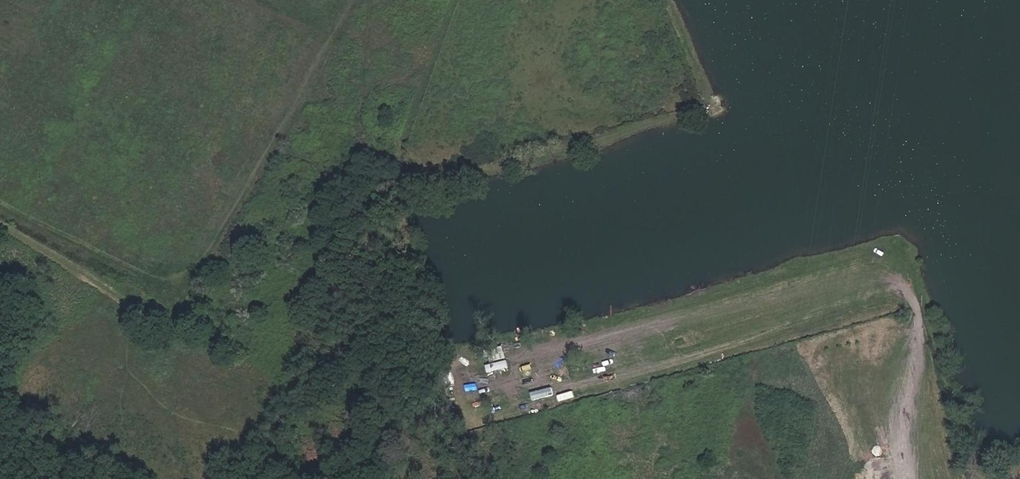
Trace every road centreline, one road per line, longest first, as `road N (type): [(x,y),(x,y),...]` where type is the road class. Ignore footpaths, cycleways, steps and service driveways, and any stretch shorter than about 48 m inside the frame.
road 1 (track): [(959,478),(915,304)]

